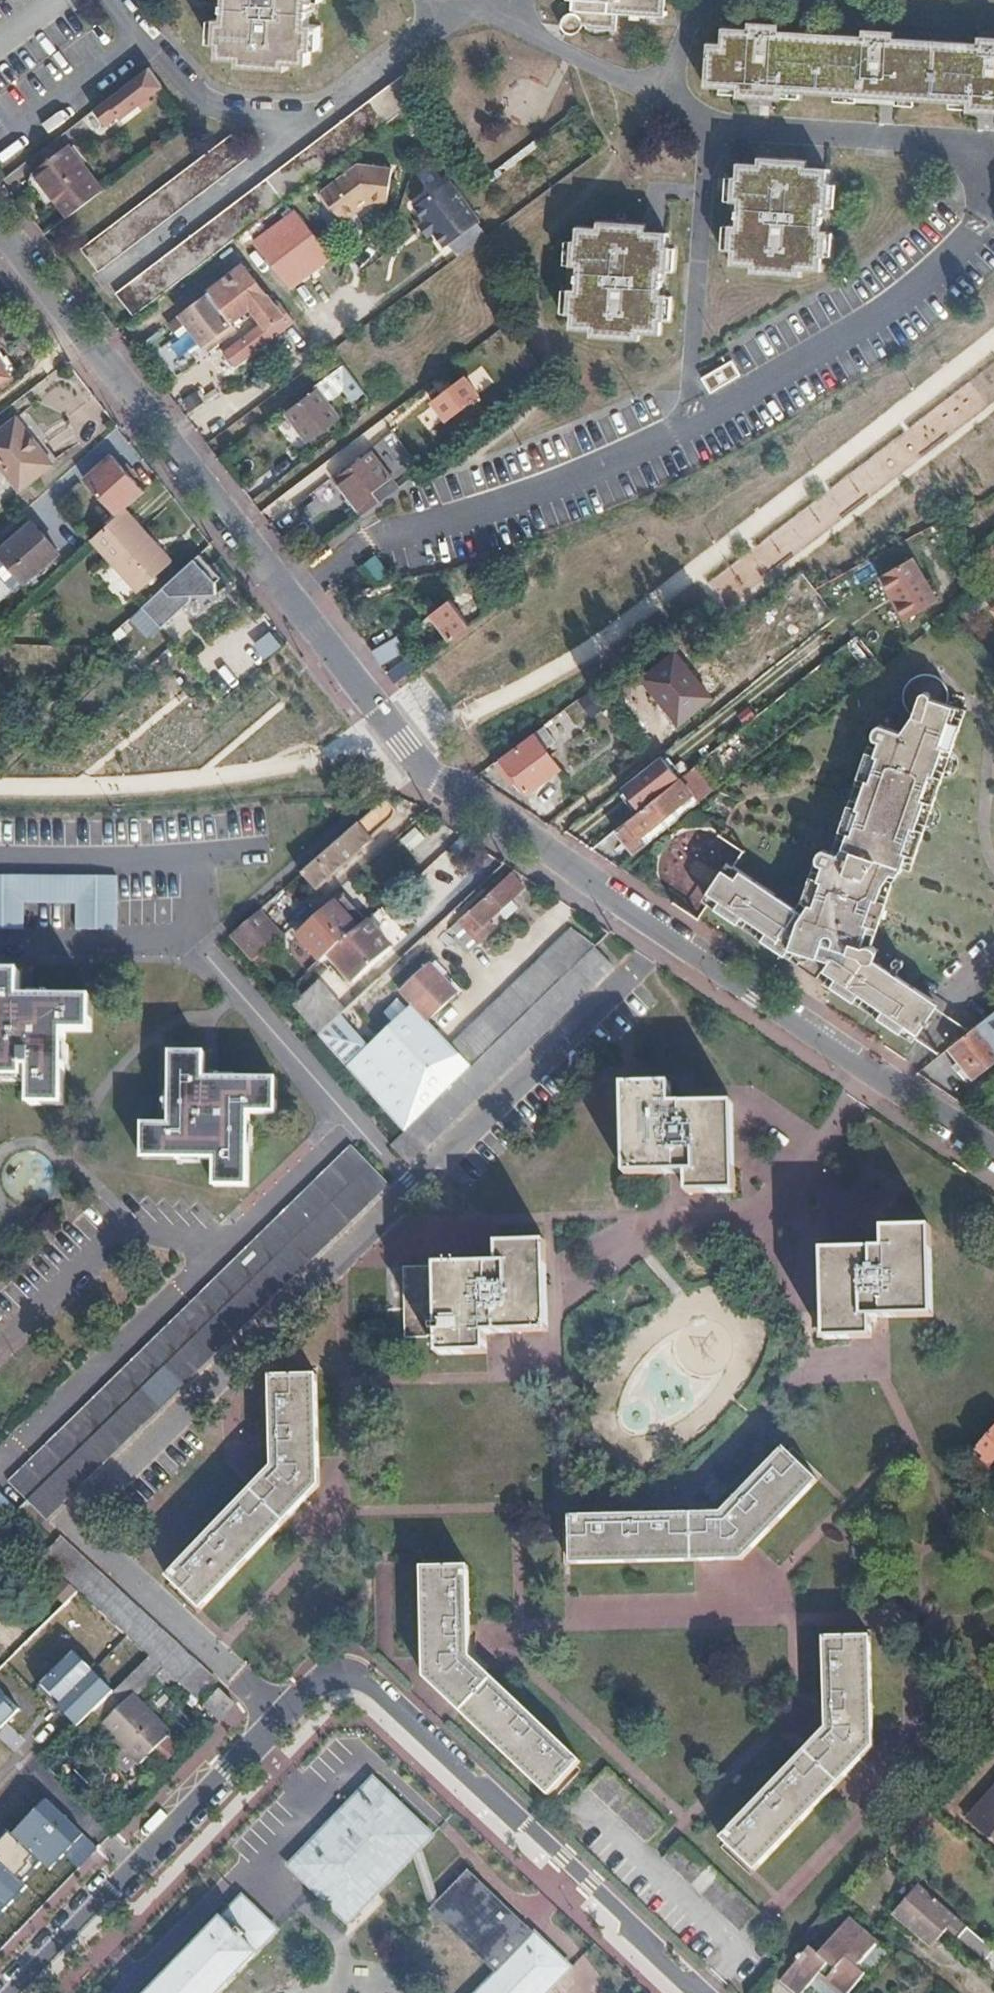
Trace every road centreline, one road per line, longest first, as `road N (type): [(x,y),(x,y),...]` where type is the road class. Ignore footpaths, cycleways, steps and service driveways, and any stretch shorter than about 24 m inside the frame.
road 1 (residential): [(689,1992),(353,1677),(322,1677),(16,1992)]
road 2 (unclassified): [(284,604),(385,736),(443,791),(993,1154)]
road 3 (residential): [(712,127),(968,156),(978,210),(960,250),(919,287),(695,425)]
road 4 (unclassified): [(0,241),(284,604)]
road 5 (residential): [(695,425),(494,510),(363,548),(284,604)]
road 6 (residential): [(712,127),(683,399),(695,425)]
road 7 (residential): [(283,144),(101,286)]
road 8 (residential): [(456,4),(396,62),(283,144)]
road 9 (residential): [(135,41),(206,114),(283,144)]
road 10 (residential): [(496,23),(655,102)]
road 11 (residential): [(135,41),(0,142)]
road 12 (residential): [(655,102),(690,29),(726,0)]

